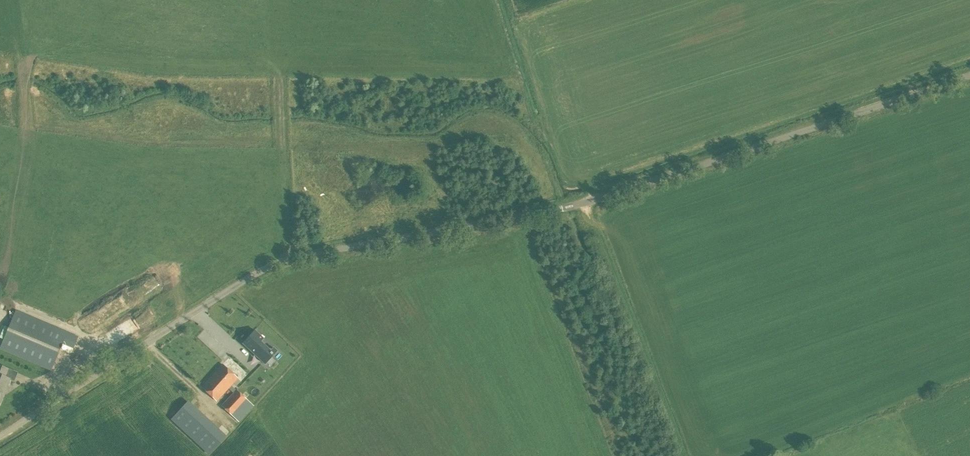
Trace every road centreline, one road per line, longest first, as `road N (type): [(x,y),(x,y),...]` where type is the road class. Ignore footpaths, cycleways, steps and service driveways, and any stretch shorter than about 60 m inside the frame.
road 1 (unclassified): [(0,435),(266,267),(558,207),(969,73)]

